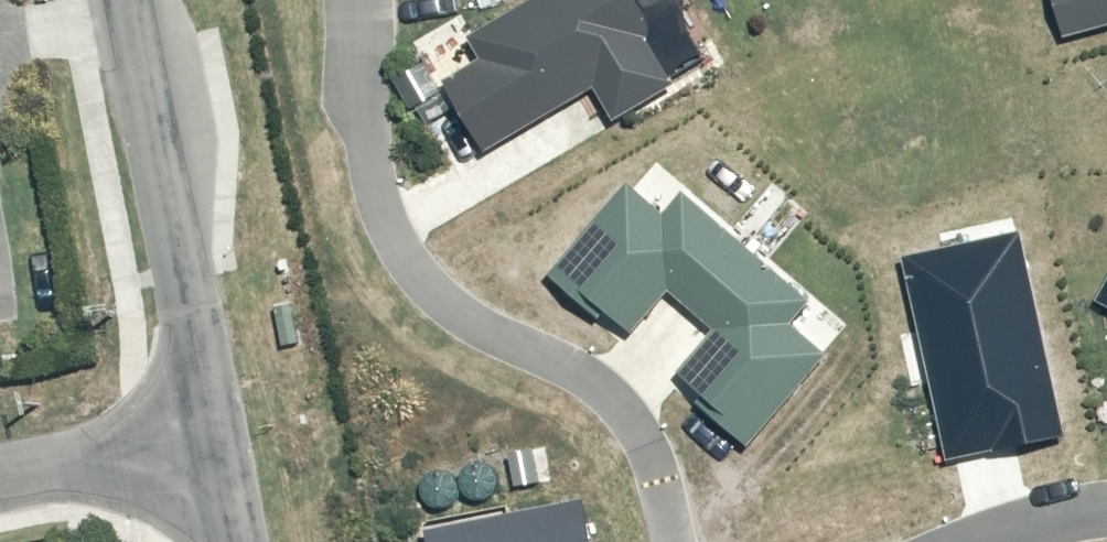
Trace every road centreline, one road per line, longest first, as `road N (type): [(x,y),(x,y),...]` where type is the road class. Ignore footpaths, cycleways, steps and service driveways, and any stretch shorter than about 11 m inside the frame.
road 1 (unclassified): [(125,0),(215,448)]
road 2 (unclassified): [(0,488),(215,448)]

